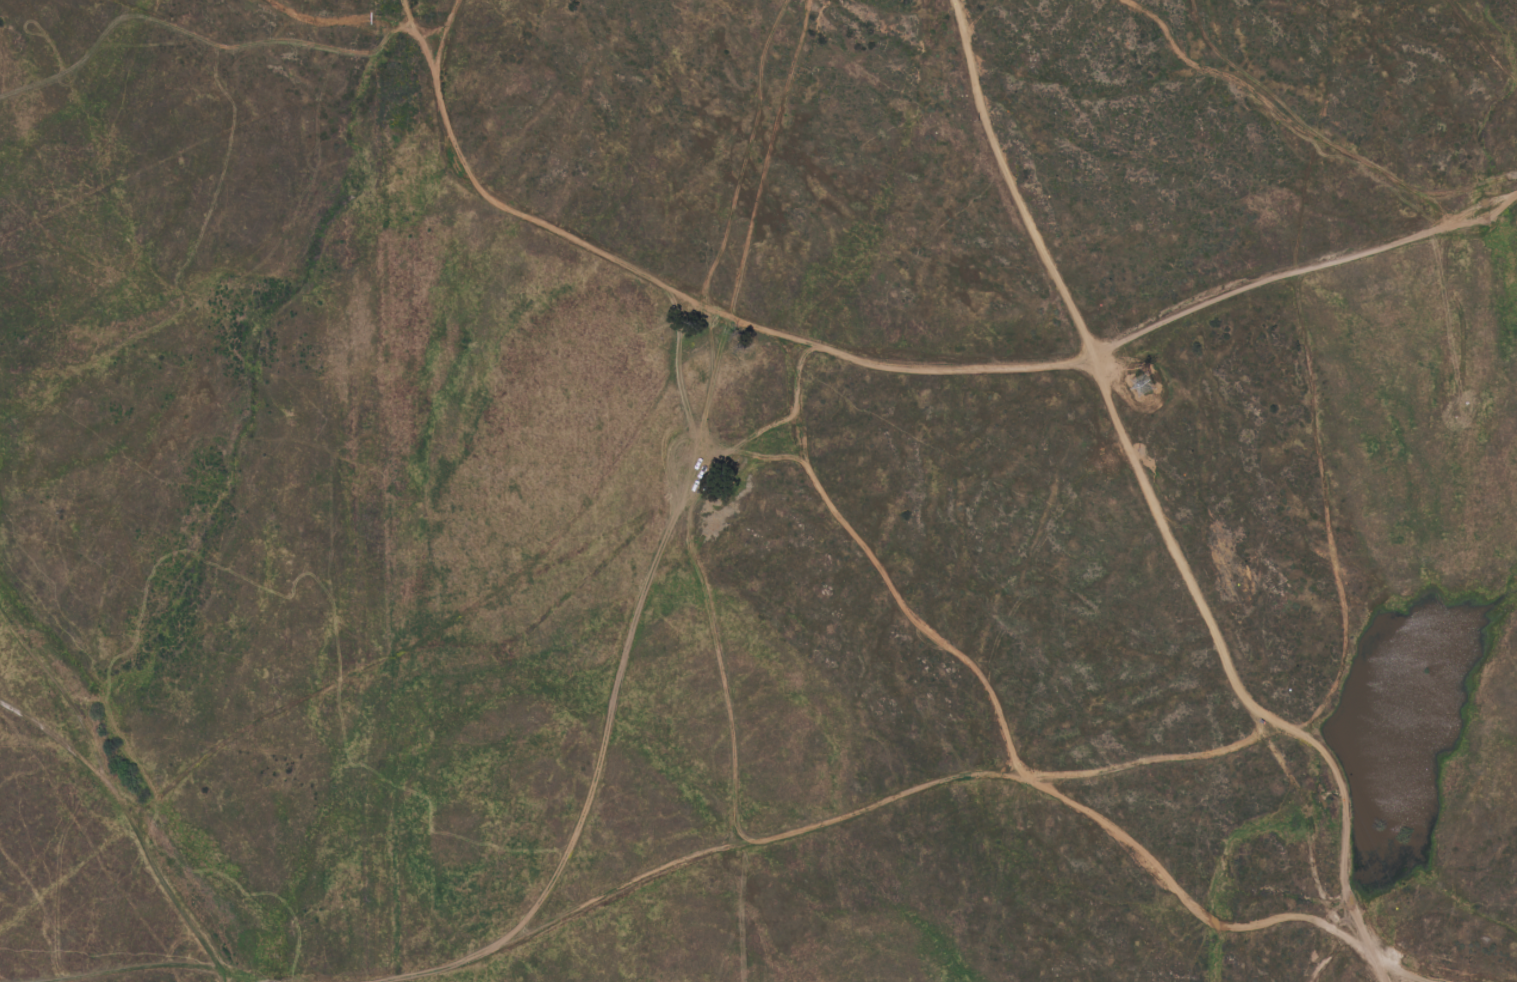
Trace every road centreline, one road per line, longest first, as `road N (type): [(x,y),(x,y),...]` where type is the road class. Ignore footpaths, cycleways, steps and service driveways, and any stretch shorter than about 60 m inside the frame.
road 1 (track): [(395,0),(427,65),(440,139),(460,184),(690,308),(781,344),(904,373),(1097,362),(1184,298),(1483,225),(1516,199)]
road 2 (track): [(781,344),(787,449),(897,597),(980,680),(1020,781),(1275,739),(1323,755),(1341,796),(1347,897),(1368,952),(1396,981)]
road 3 (track): [(0,407),(31,412),(97,390),(325,256),(342,209),(325,157),(294,122),(190,107),(140,138),(0,178)]
road 4 (track): [(1275,739),(1233,686),(1097,362),(980,112),(957,0)]
road 5 (track): [(395,981),(435,974),(690,858),(787,835),(966,774),(1020,781)]
road 6 (track): [(1368,952),(1302,921),(1216,929),(1121,843),(1020,781)]
road 7 (track): [(1421,190),(1295,125),(1238,77),(1182,55),(1152,12),(1130,0)]
road 8 (track): [(787,0),(761,58),(759,97),(714,264),(690,308)]
road 9 (track): [(64,823),(124,813),(157,831),(173,859),(177,906),(222,968)]
road 10 (track): [(0,617),(75,708),(77,757),(124,813)]
road 11 (track): [(173,859),(152,889),(99,924),(0,962)]
road 12 (track): [(1333,260),(1516,190)]
road 13 (track): [(272,0),(316,28),(366,10),(409,35)]
road 14 (track): [(1516,181),(1421,190),(1447,222)]

